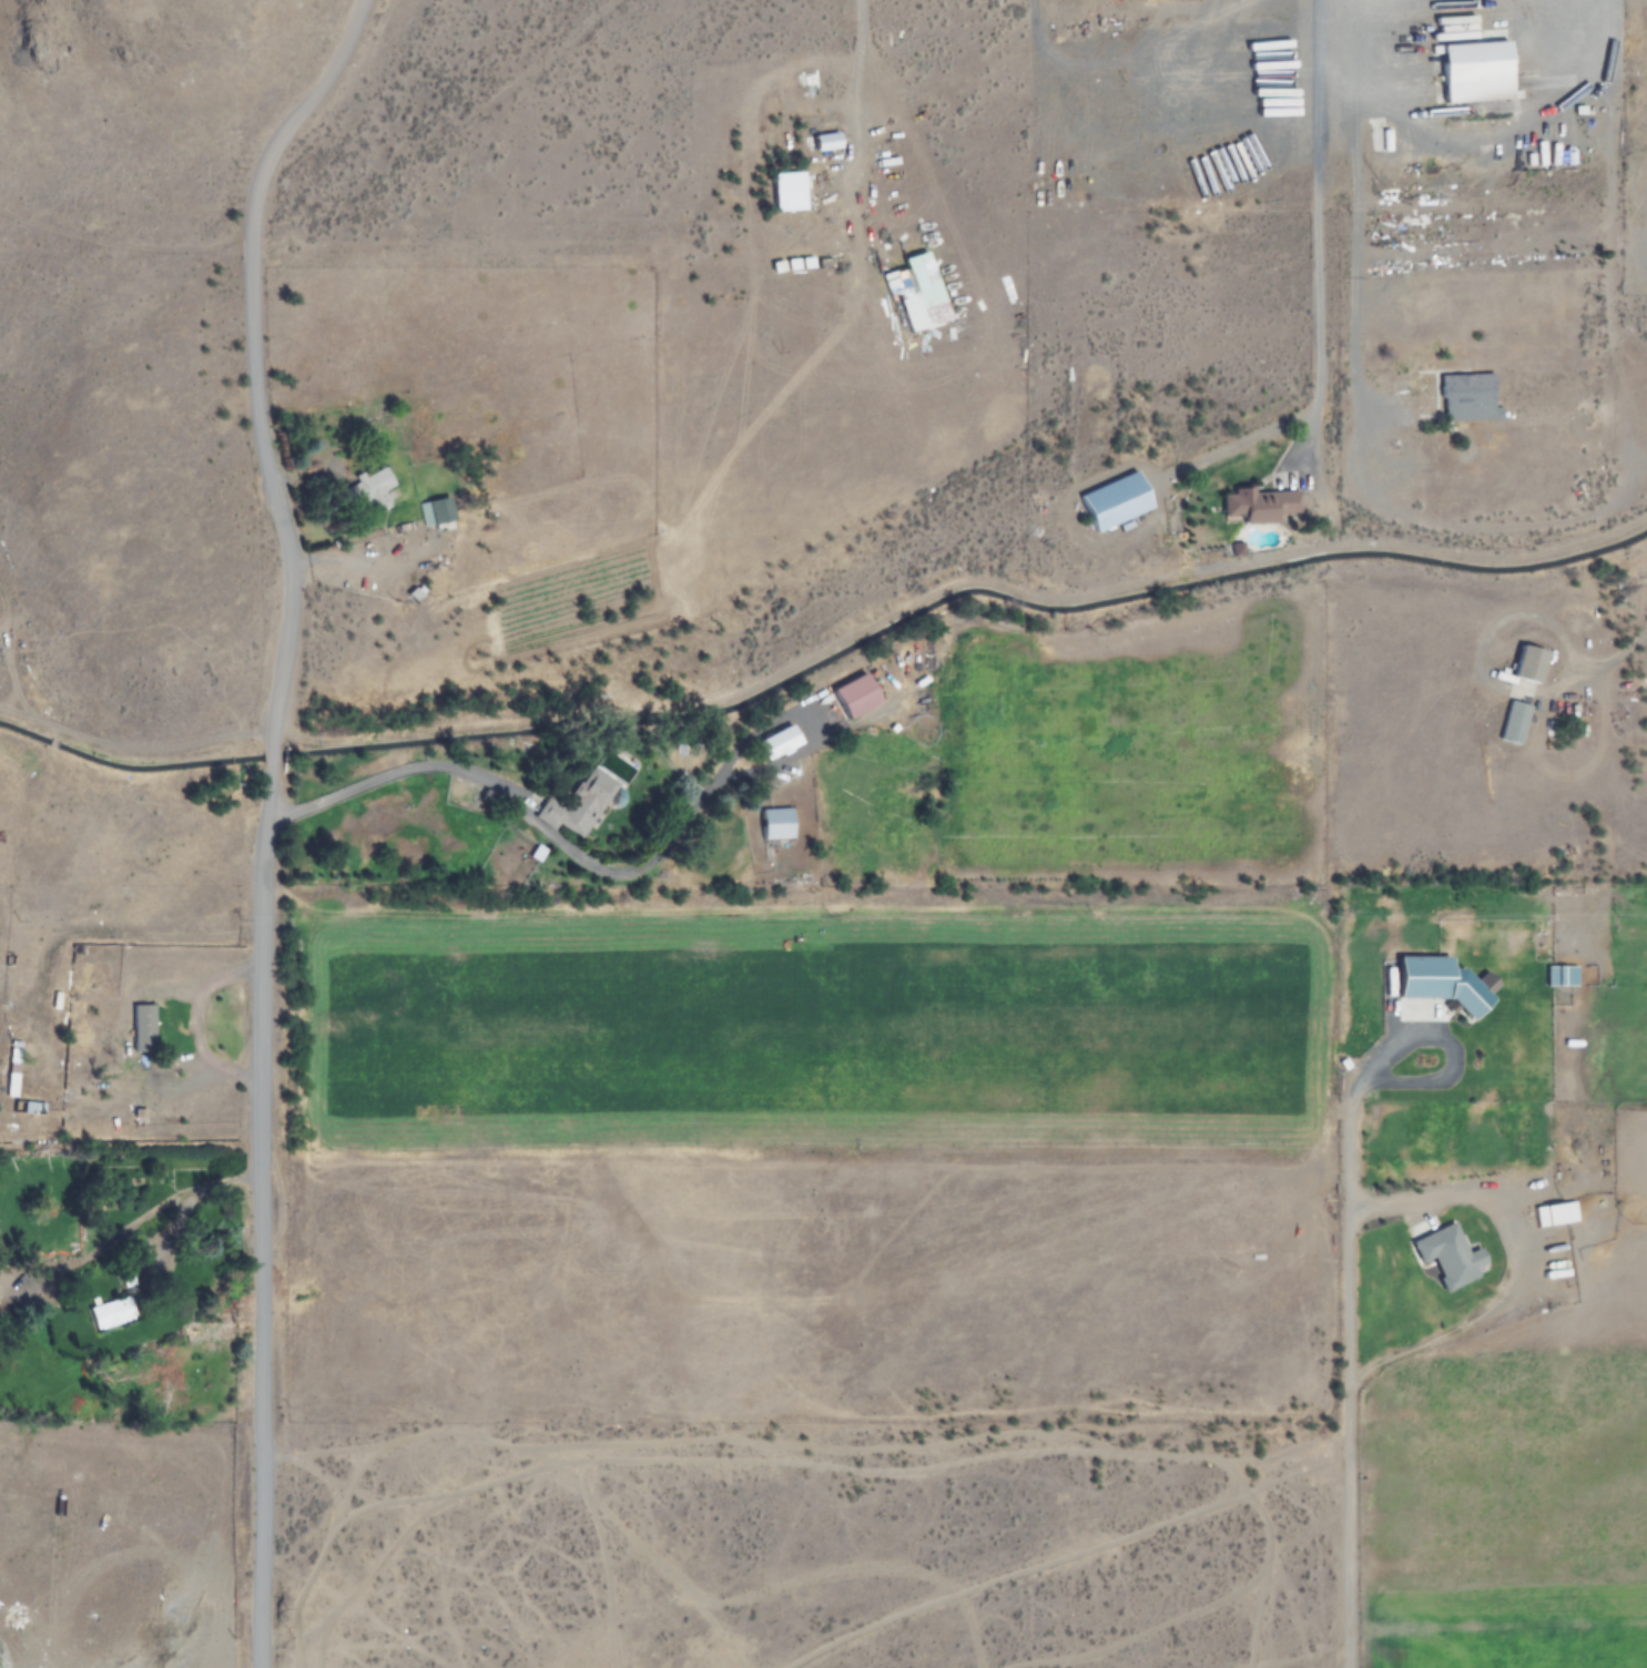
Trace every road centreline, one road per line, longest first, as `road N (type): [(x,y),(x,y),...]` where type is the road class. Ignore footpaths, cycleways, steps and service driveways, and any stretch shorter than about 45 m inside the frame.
road 1 (residential): [(265,1667),(273,817),(293,604),(283,513),(252,406),(250,231),(274,143),(333,74),(366,0)]
road 2 (residential): [(273,817),(426,762),(484,774),(592,863)]
road 3 (residential): [(847,146),(863,0)]

